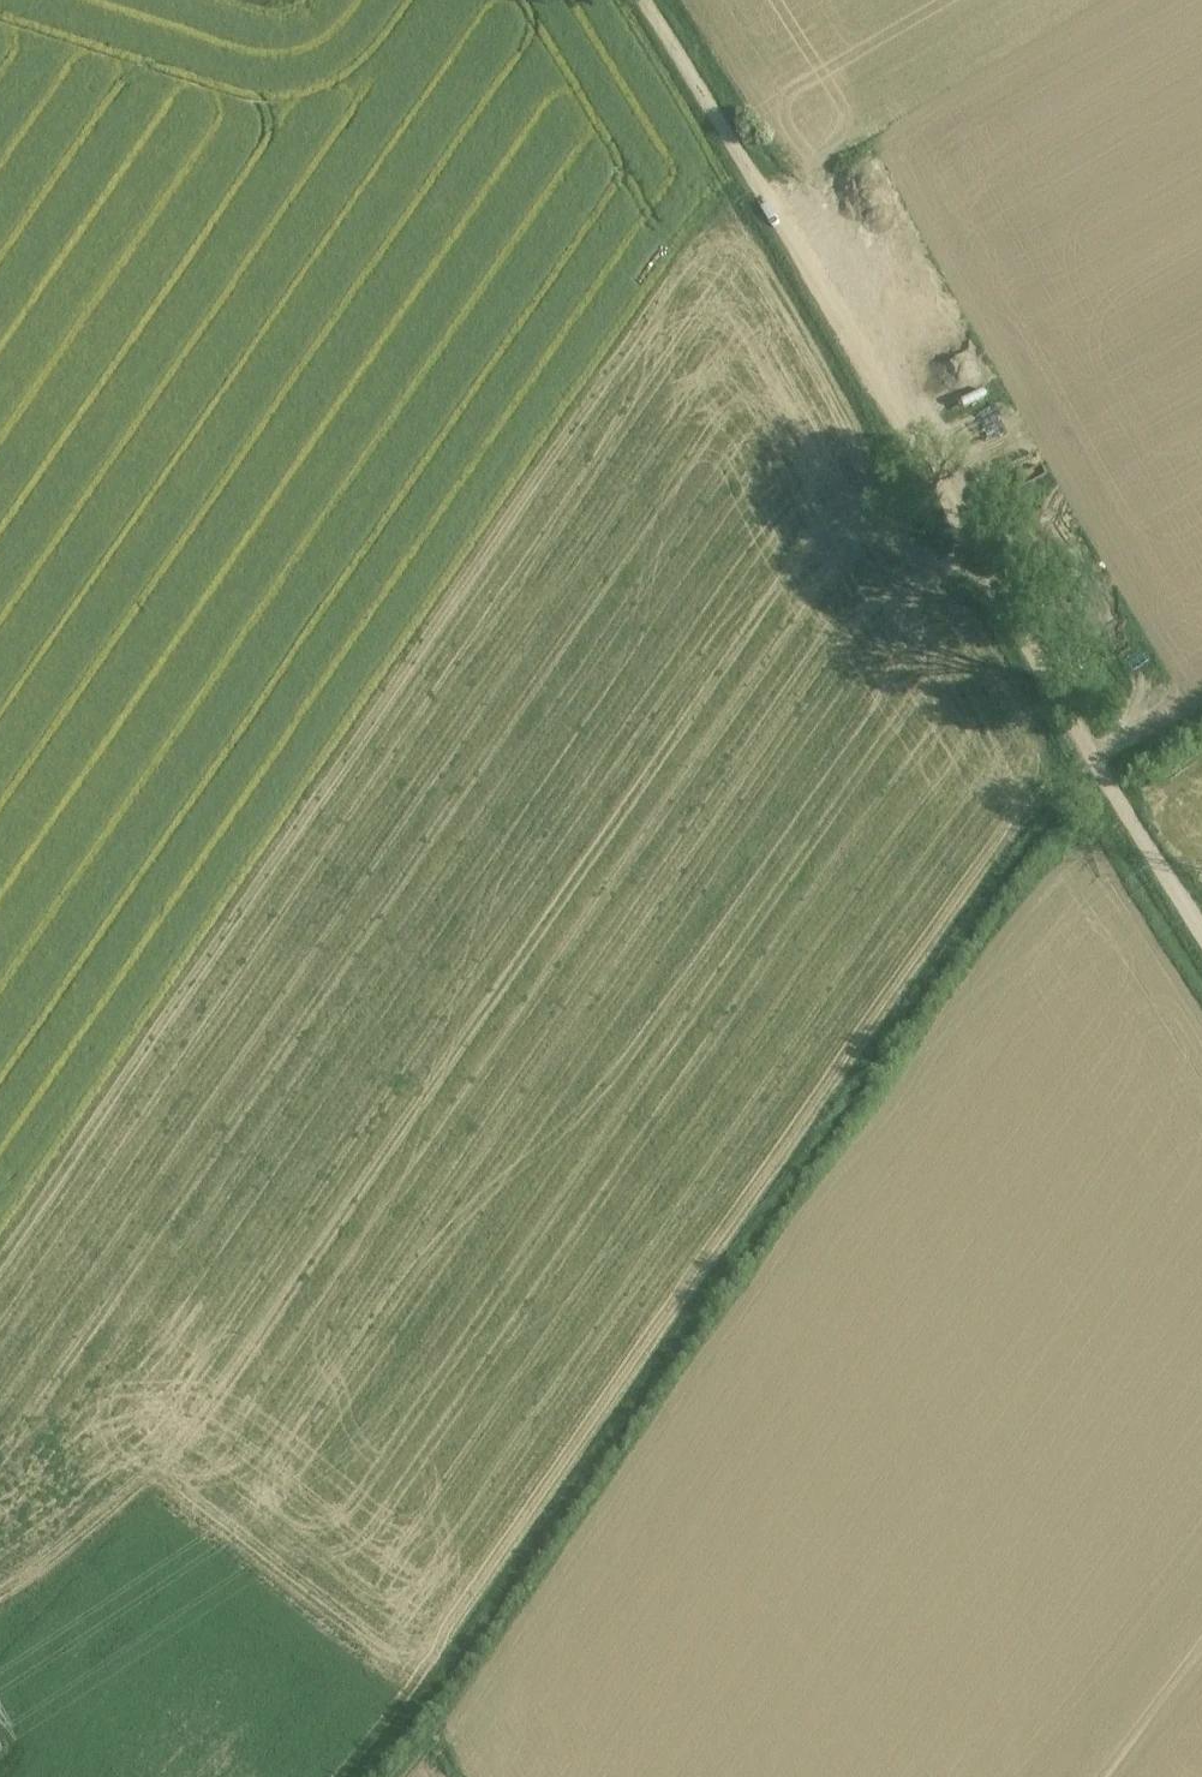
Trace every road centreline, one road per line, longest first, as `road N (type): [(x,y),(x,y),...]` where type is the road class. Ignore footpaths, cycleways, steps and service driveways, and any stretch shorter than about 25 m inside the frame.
road 1 (unclassified): [(1201,924),(1109,779),(855,326),(651,0)]
road 2 (track): [(1201,1646),(1101,1776)]

